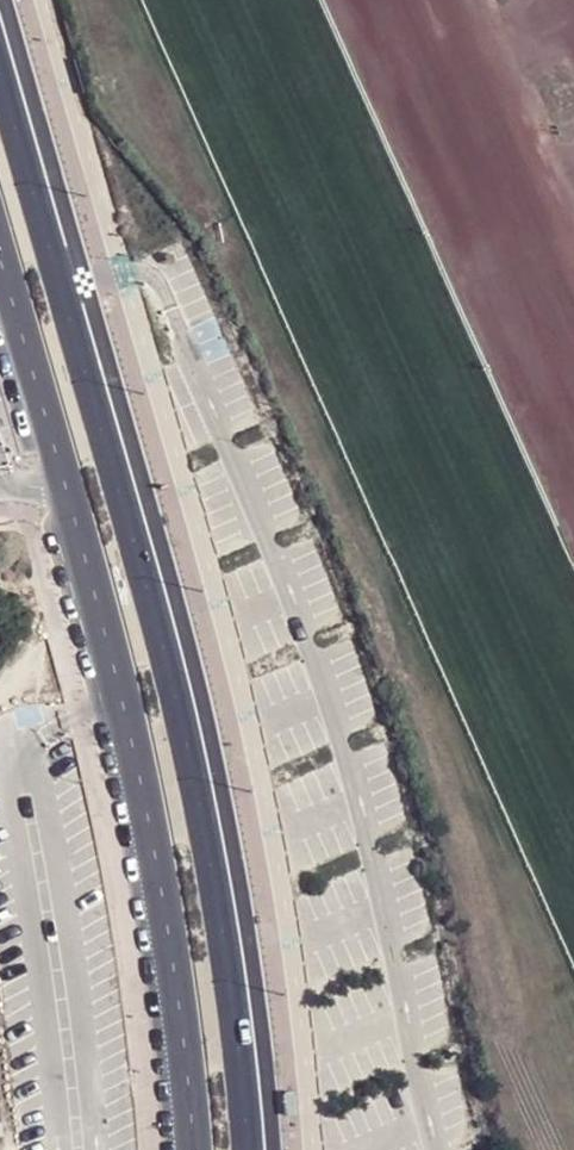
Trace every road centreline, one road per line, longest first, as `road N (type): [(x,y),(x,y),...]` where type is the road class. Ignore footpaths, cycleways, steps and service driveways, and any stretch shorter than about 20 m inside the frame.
road 1 (tertiary): [(253,1149),(228,932),(189,727),(0,45)]
road 2 (tertiary): [(0,253),(133,748),(170,941),(193,1149)]

